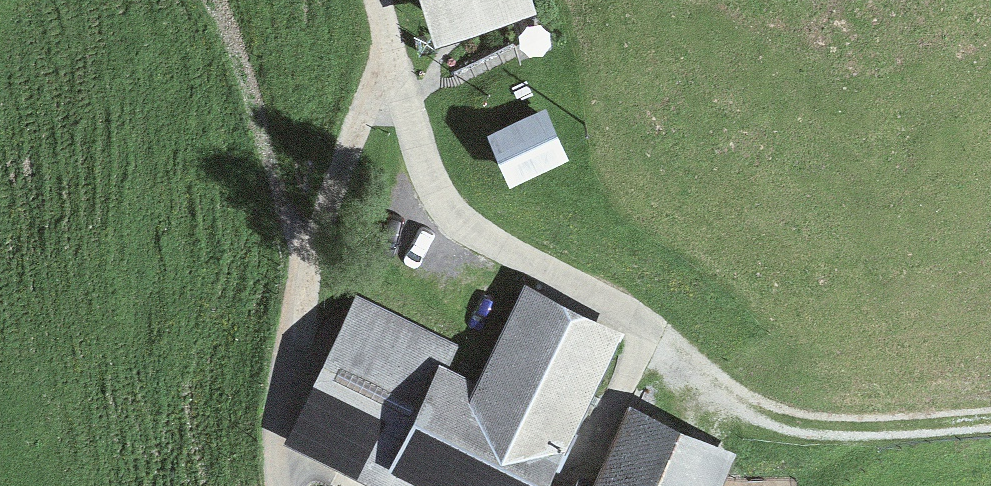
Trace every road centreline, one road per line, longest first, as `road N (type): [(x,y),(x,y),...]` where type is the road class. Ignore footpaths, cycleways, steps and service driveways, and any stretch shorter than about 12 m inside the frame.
road 1 (track): [(652,330),(451,218),(421,170),(375,0)]
road 2 (track): [(388,46),(306,260),(269,437),(279,482)]
road 3 (track): [(990,421),(828,428),(788,421),(749,406),(652,330)]
road 4 (track): [(652,330),(563,485)]

